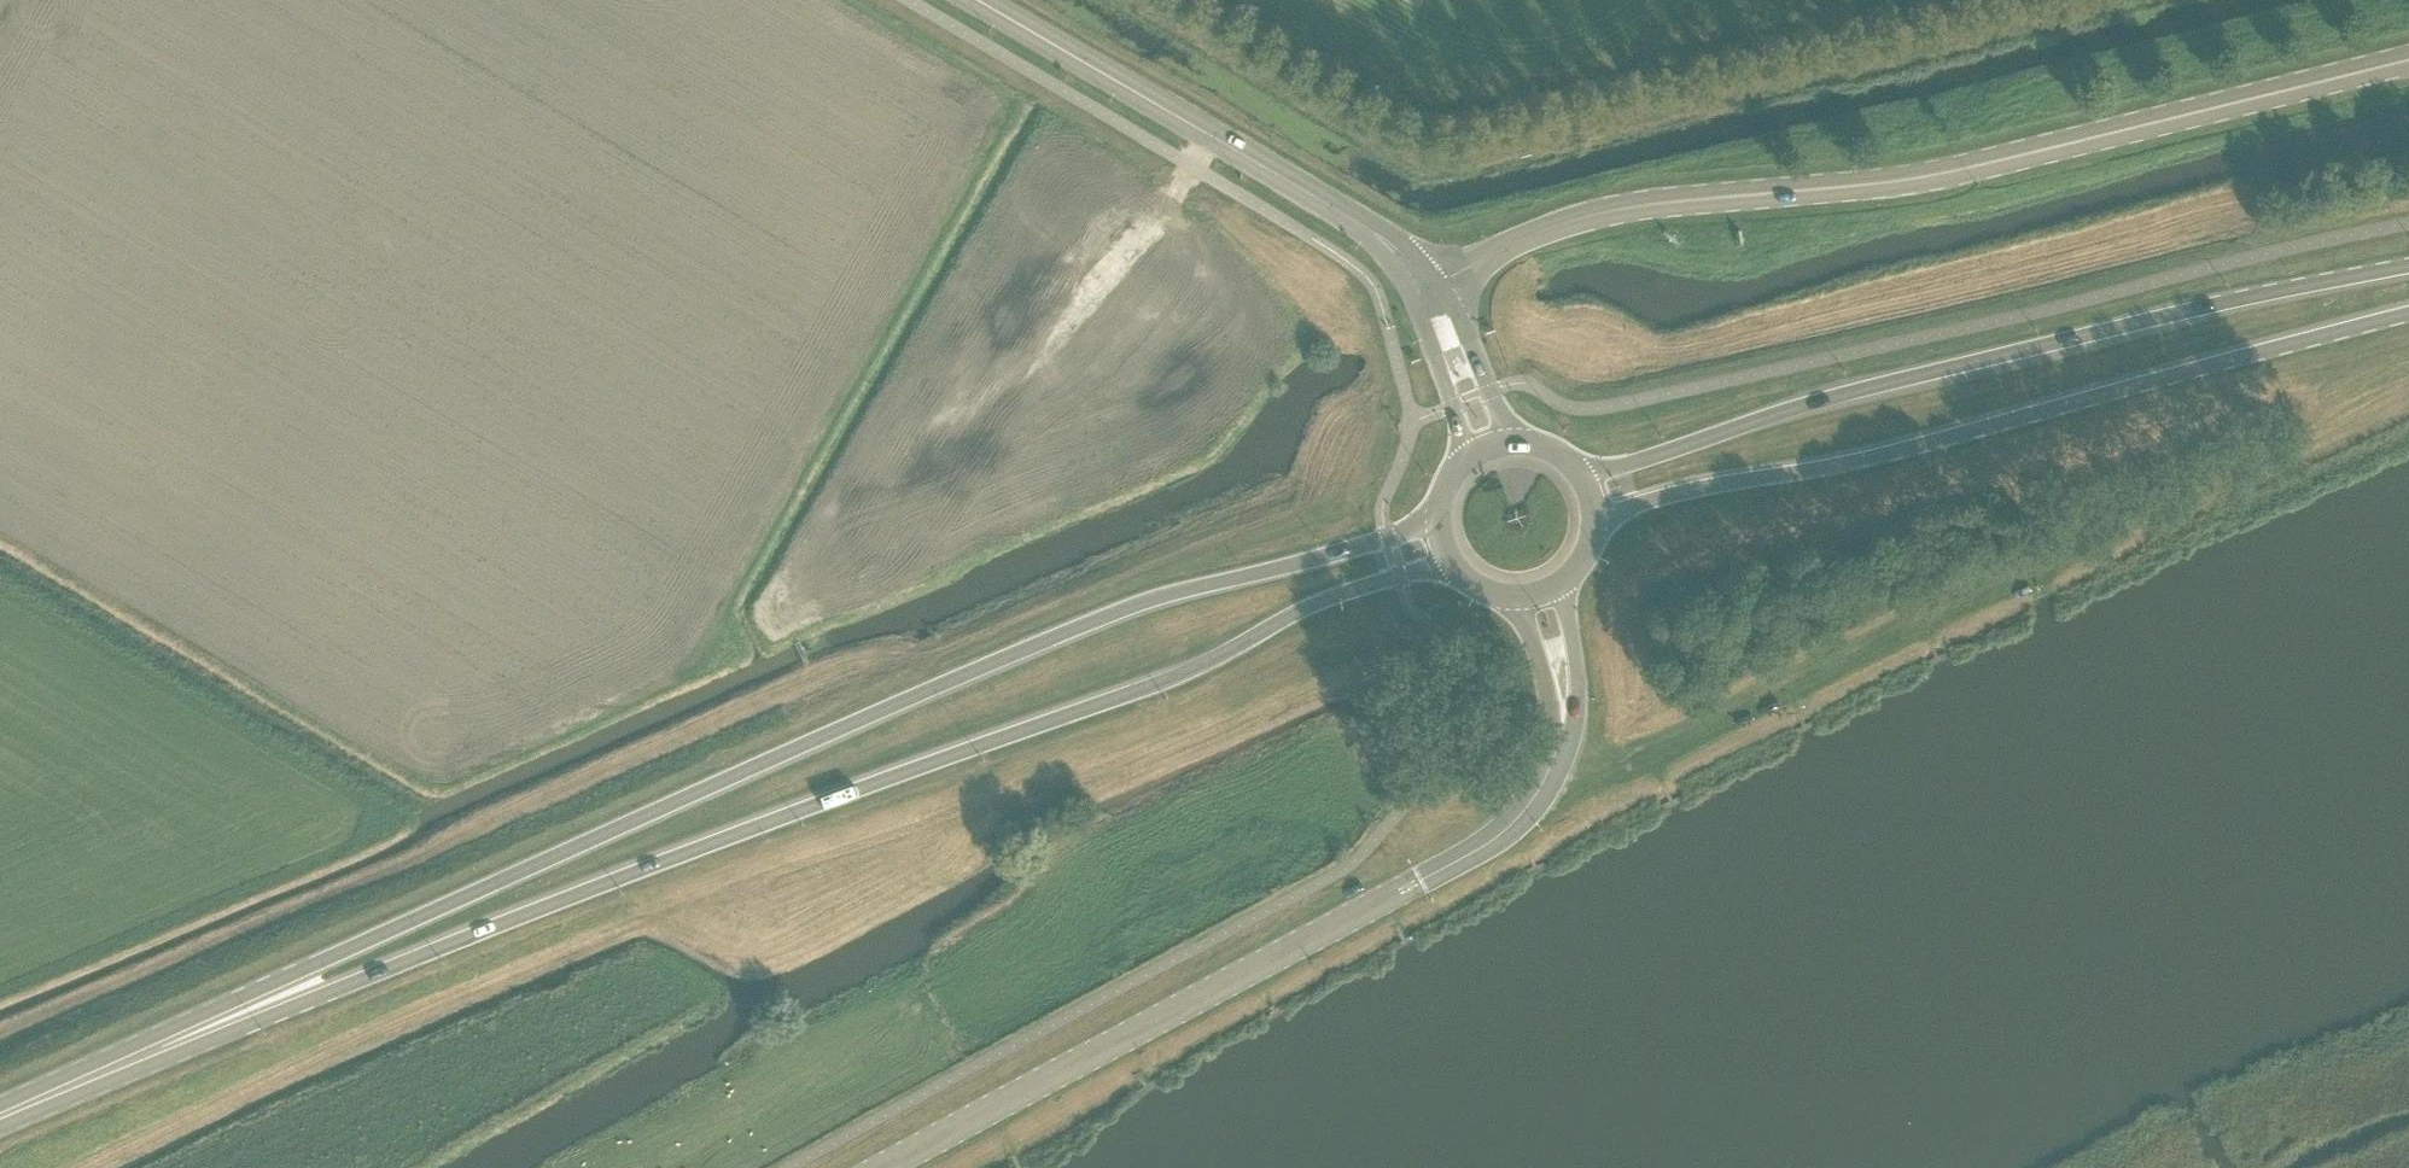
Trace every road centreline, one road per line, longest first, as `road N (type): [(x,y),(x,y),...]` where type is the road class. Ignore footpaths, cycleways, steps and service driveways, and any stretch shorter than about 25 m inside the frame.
road 1 (primary): [(1442,520),(1118,609),(106,1069)]
road 2 (primary): [(106,1069),(1177,677),(1320,601),(1458,565)]
road 3 (tertiary): [(1428,291),(1529,239),(1595,216),(1971,168),(2408,60)]
road 4 (tertiary): [(887,1167),(1488,843),(1518,818),(1552,773),(1564,729),(1546,589)]
road 5 (primary): [(2408,266),(1836,395),(1581,475)]
road 6 (primary): [(1594,518),(1890,453),(2408,315)]
road 7 (unclassified): [(1428,291),(1364,225),(979,0)]
road 8 (tertiary): [(1512,443),(1472,340),(1428,291)]
road 9 (tertiary): [(1428,291),(1436,356),(1468,461)]

